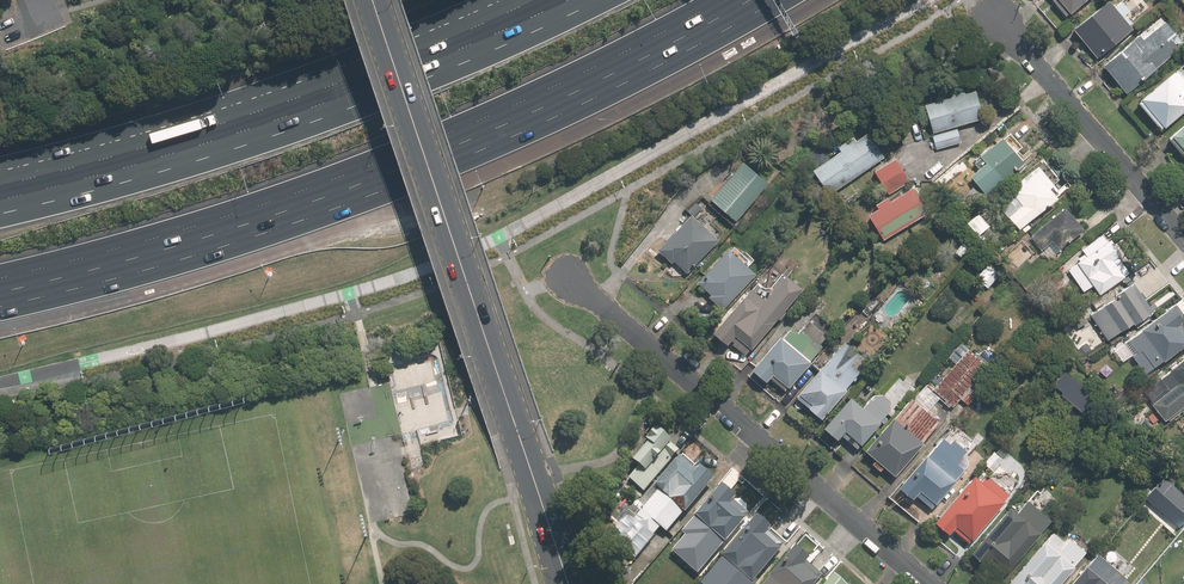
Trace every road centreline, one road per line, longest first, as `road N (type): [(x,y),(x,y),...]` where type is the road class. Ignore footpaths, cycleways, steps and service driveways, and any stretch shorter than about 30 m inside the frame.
road 1 (motorway): [(723,0),(431,142),(258,206),(0,278)]
road 2 (primary): [(568,583),(373,0)]
road 3 (motorway): [(0,200),(249,132),(566,0)]
road 4 (residential): [(928,583),(568,277)]
road 5 (residential): [(1183,237),(998,20)]

